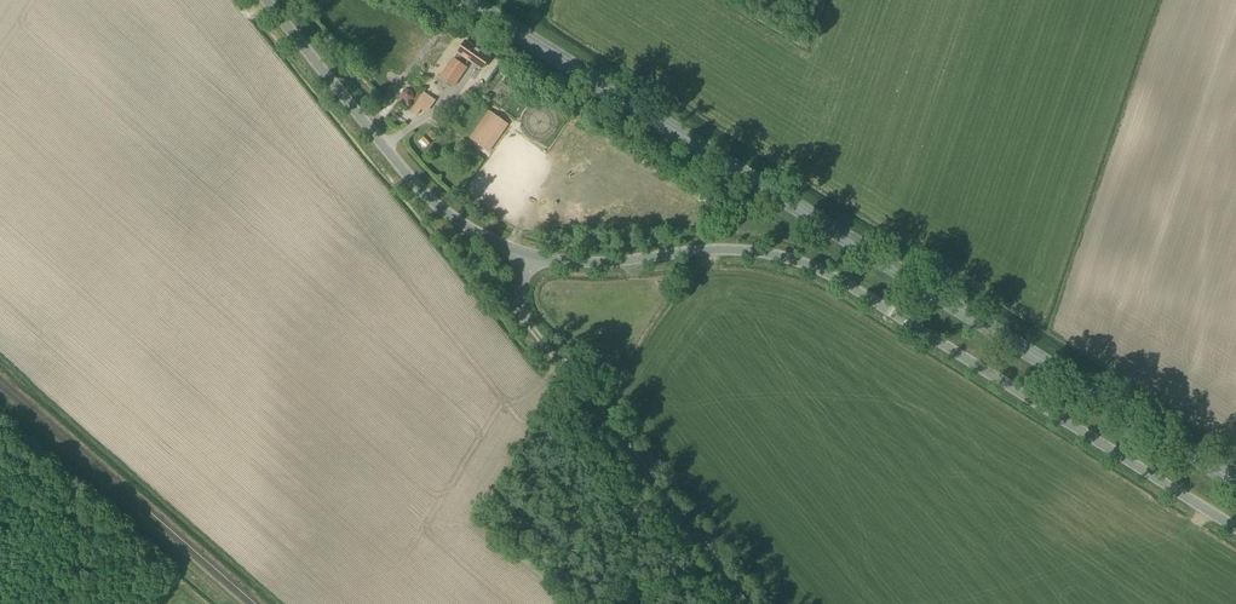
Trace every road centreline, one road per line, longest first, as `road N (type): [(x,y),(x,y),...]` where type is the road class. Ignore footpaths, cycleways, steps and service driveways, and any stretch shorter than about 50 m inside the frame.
road 1 (unclassified): [(1235,536),(811,268),(730,252),(562,261),(474,230),(419,188),(265,0)]
road 2 (primary): [(1235,481),(561,53),(457,0)]
road 3 (track): [(750,603),(540,343),(519,308),(524,252)]

